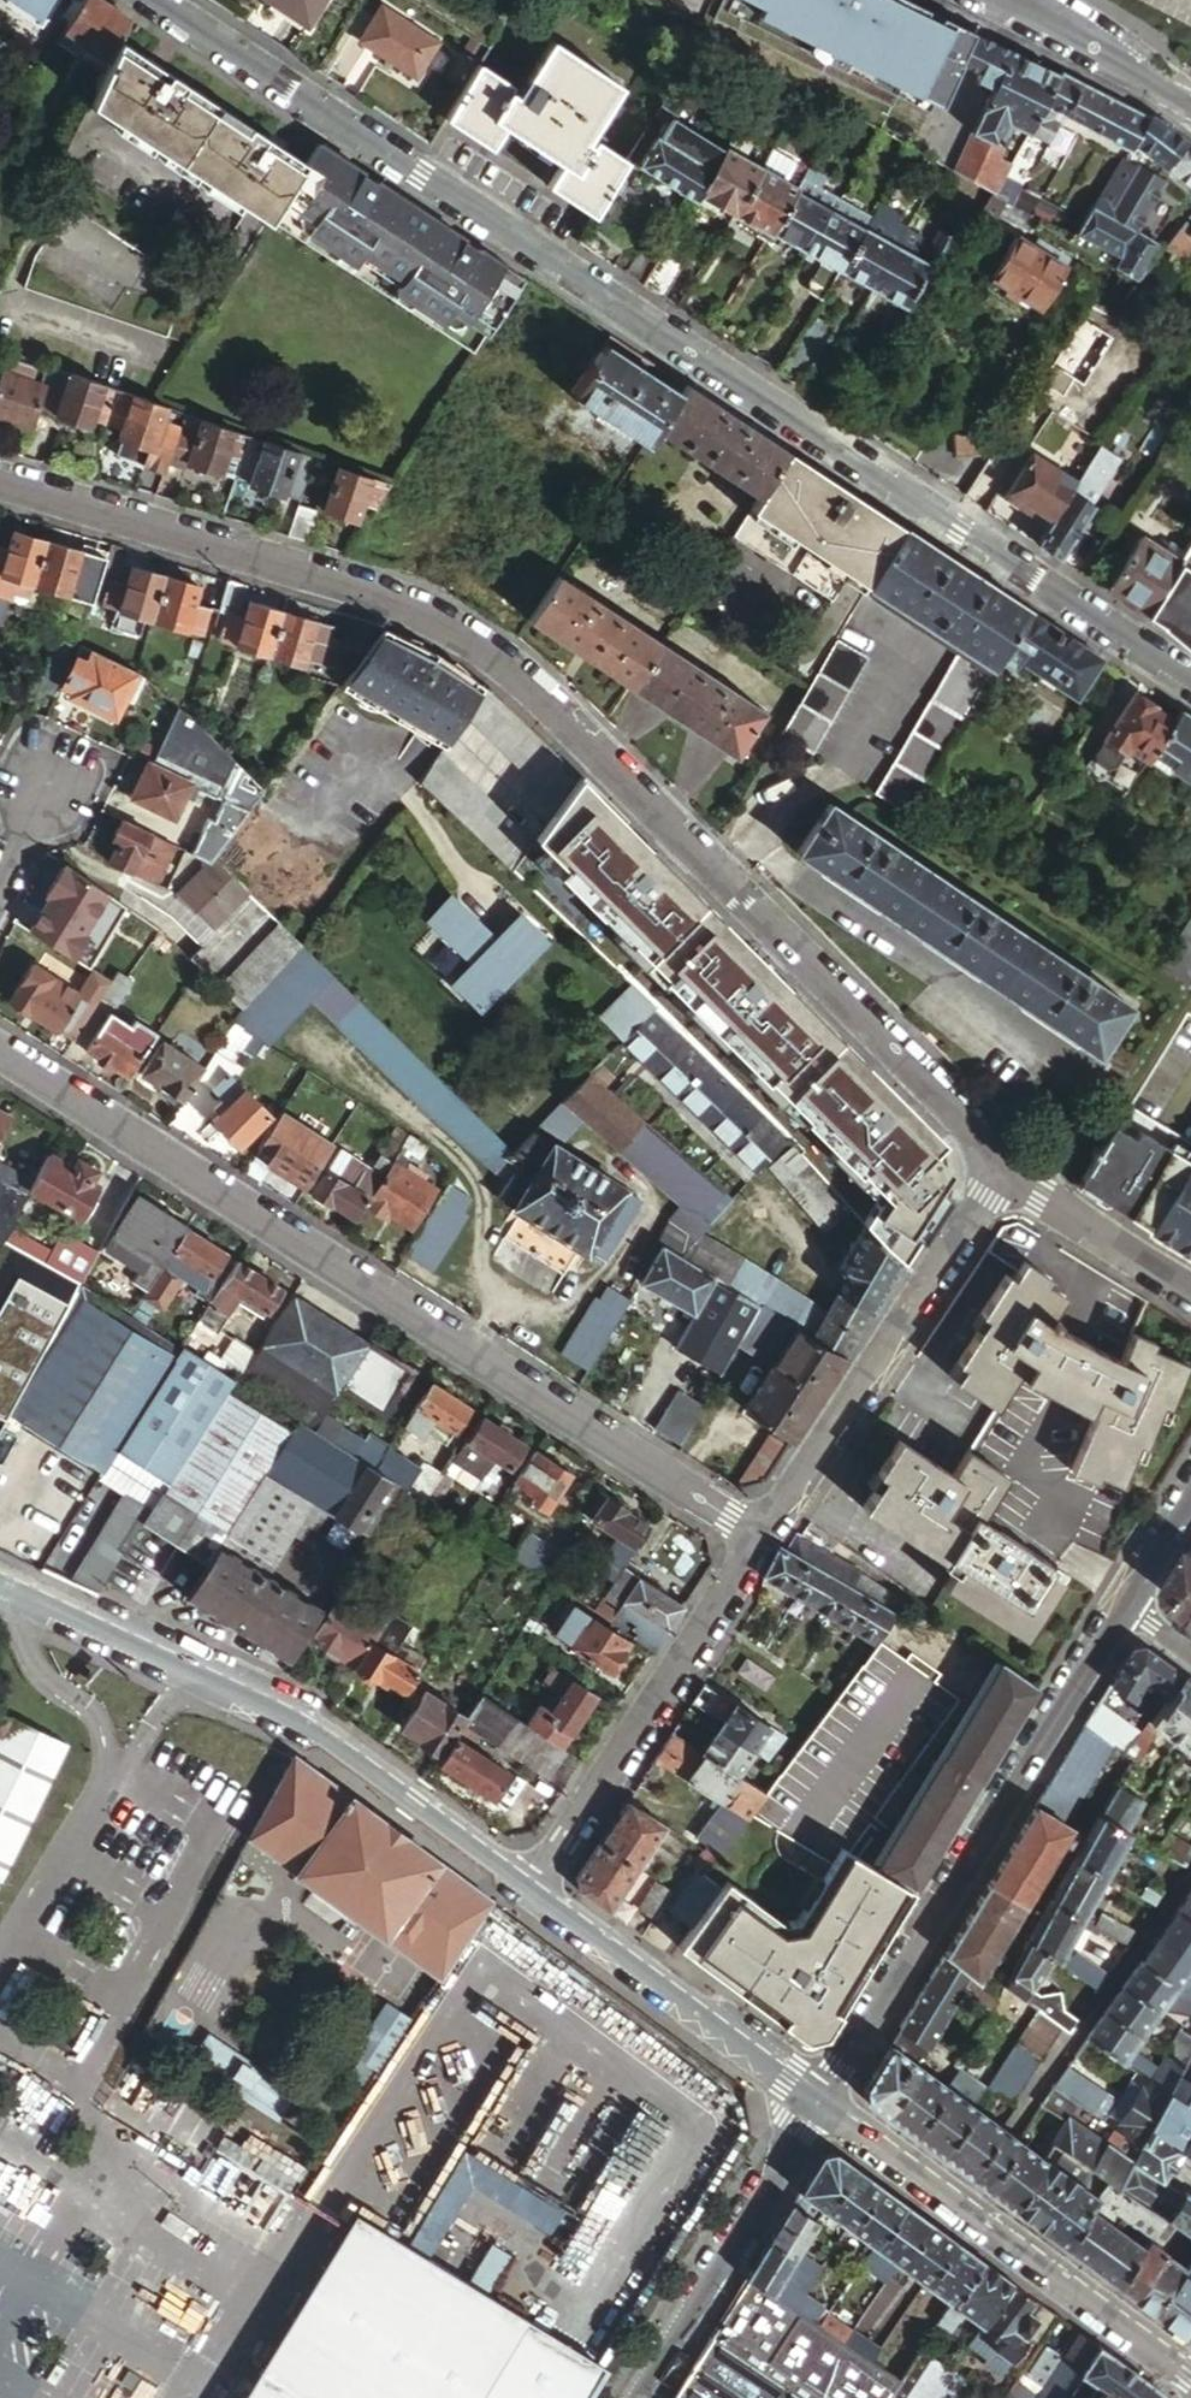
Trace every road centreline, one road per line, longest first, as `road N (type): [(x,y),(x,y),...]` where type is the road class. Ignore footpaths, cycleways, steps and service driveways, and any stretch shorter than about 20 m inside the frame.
road 1 (tertiary): [(1190,684),(152,0)]
road 2 (residential): [(0,484),(394,604),(502,666),(996,1170)]
road 3 (residential): [(0,1053),(755,1534)]
road 4 (tertiary): [(0,1595),(309,1726),(534,1887)]
road 5 (residential): [(1123,1602),(820,2101)]
road 6 (tertiary): [(820,2101),(950,2206),(1190,2378)]
road 7 (residential): [(755,1534),(996,1170)]
road 8 (residential): [(534,1887),(755,1534)]
road 9 (tertiary): [(534,1887),(820,2101)]
road 10 (residential): [(820,2101),(637,2397)]
road 11 (residential): [(996,1170),(1190,1293)]
road 12 (tertiary): [(1005,0),(1186,102)]
road 13 (residential): [(1190,1489),(1123,1602)]

